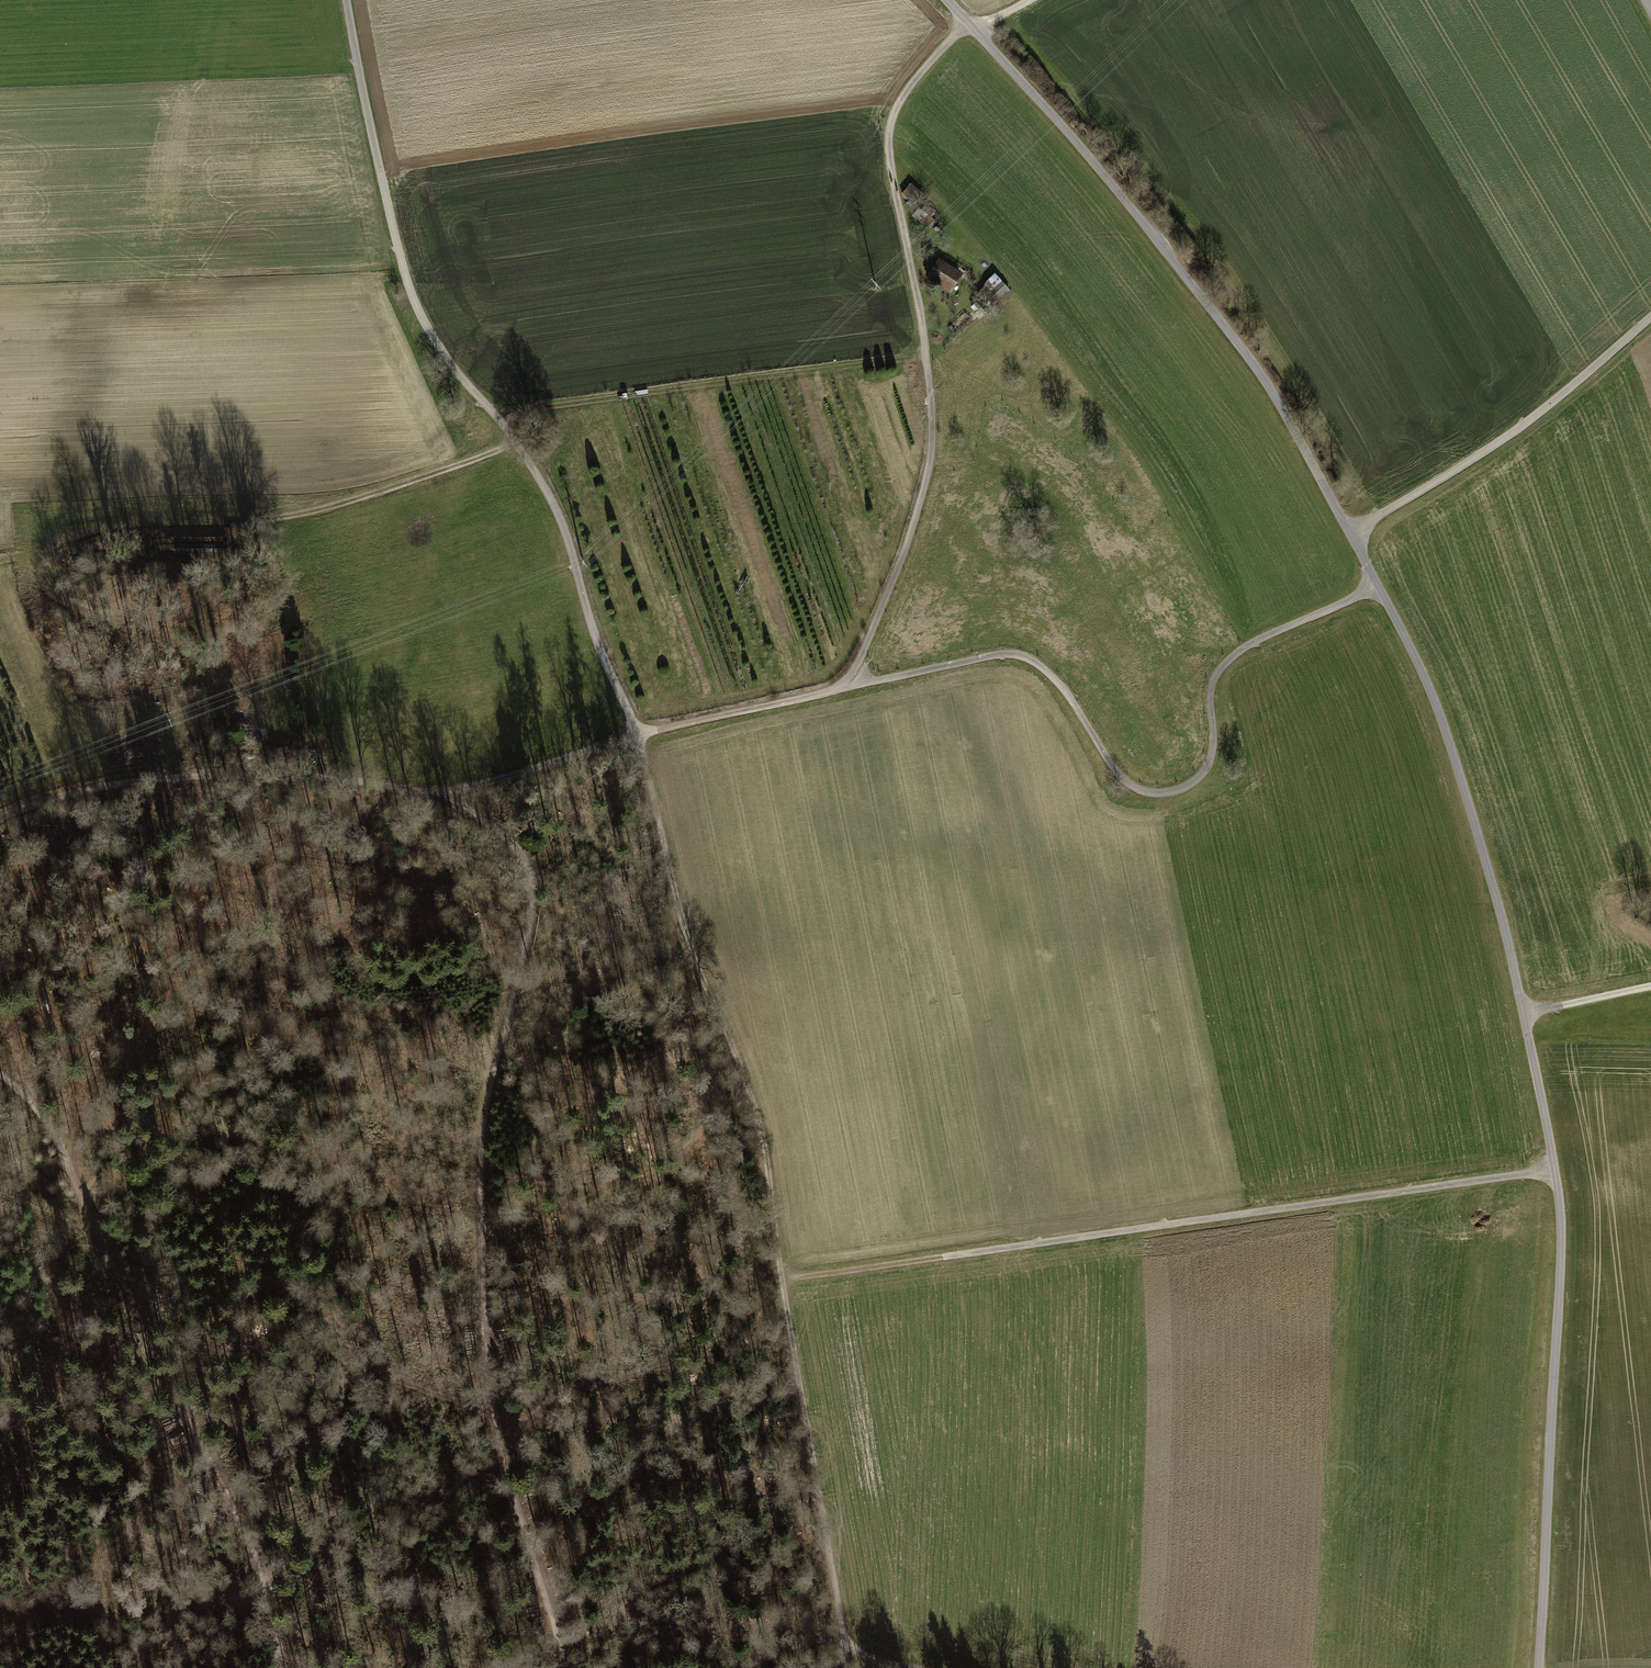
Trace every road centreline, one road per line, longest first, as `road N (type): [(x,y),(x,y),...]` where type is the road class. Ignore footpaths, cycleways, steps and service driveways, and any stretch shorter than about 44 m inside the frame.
road 1 (unclassified): [(1539,1667),(1560,1204),(1509,947),(1444,726),(1401,627),(1274,393),(1123,193),(947,0)]
road 2 (track): [(637,735),(691,950),(766,1149),(846,1639)]
road 3 (track): [(448,795),(534,898),(480,1157),(491,1392),(561,1667)]
road 4 (track): [(347,0),(416,307),(550,498),(637,735)]
road 5 (track): [(1554,1170),(782,1279)]
road 6 (track): [(847,688),(911,535),(934,442),(927,353),(888,138),(905,93),(967,20)]
road 7 (track): [(847,688),(1020,656),(1060,685),(1125,781),(1171,792),(1195,781),(1210,761),(1212,687),(1225,664),(1258,640),(1378,588)]
road 8 (track): [(0,1073),(40,1114),(261,1572),(279,1667)]
road 9 (track): [(637,735),(448,795),(305,776),(121,783),(29,802),(0,817)]
road 10 (track): [(4,561),(161,521),(266,520),(327,509),(517,442)]
road 11 (track): [(927,353),(569,401),(499,422)]
road 12 (track): [(1354,537),(1529,425),(1650,319)]
road 13 (track): [(637,735),(847,688)]
road 14 (track): [(1523,1014),(1650,987)]

